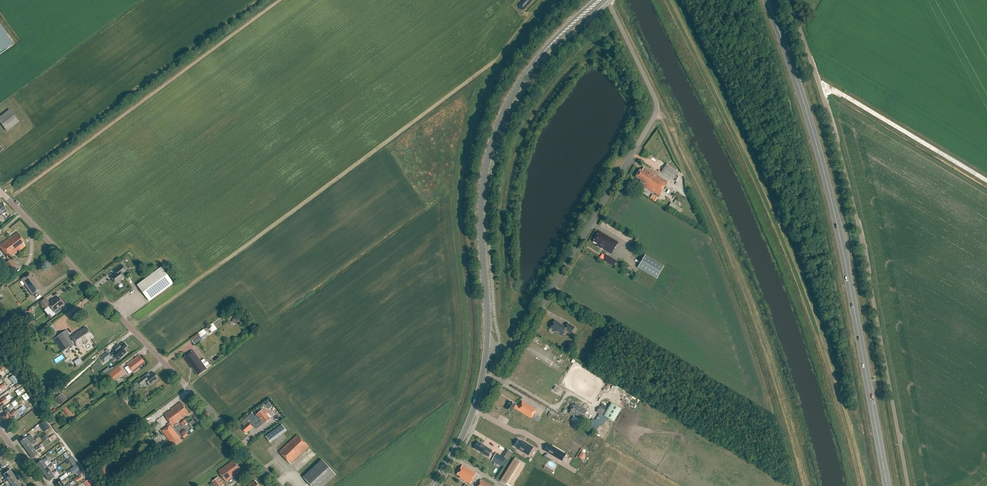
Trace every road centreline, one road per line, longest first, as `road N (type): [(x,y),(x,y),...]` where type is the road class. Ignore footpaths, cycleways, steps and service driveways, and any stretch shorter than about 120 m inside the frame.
road 1 (unclassified): [(908,485),(868,266),(817,79),(785,0)]
road 2 (trunk): [(888,485),(825,173),(768,0)]
road 3 (unclassified): [(487,347),(512,348),(522,339),(656,112),(607,0)]
road 4 (unclassified): [(281,485),(1,193)]
road 5 (secondary): [(487,347),(482,229),(491,147),(520,79),(597,0)]
road 6 (secondary): [(435,482),(474,408),(487,347)]

